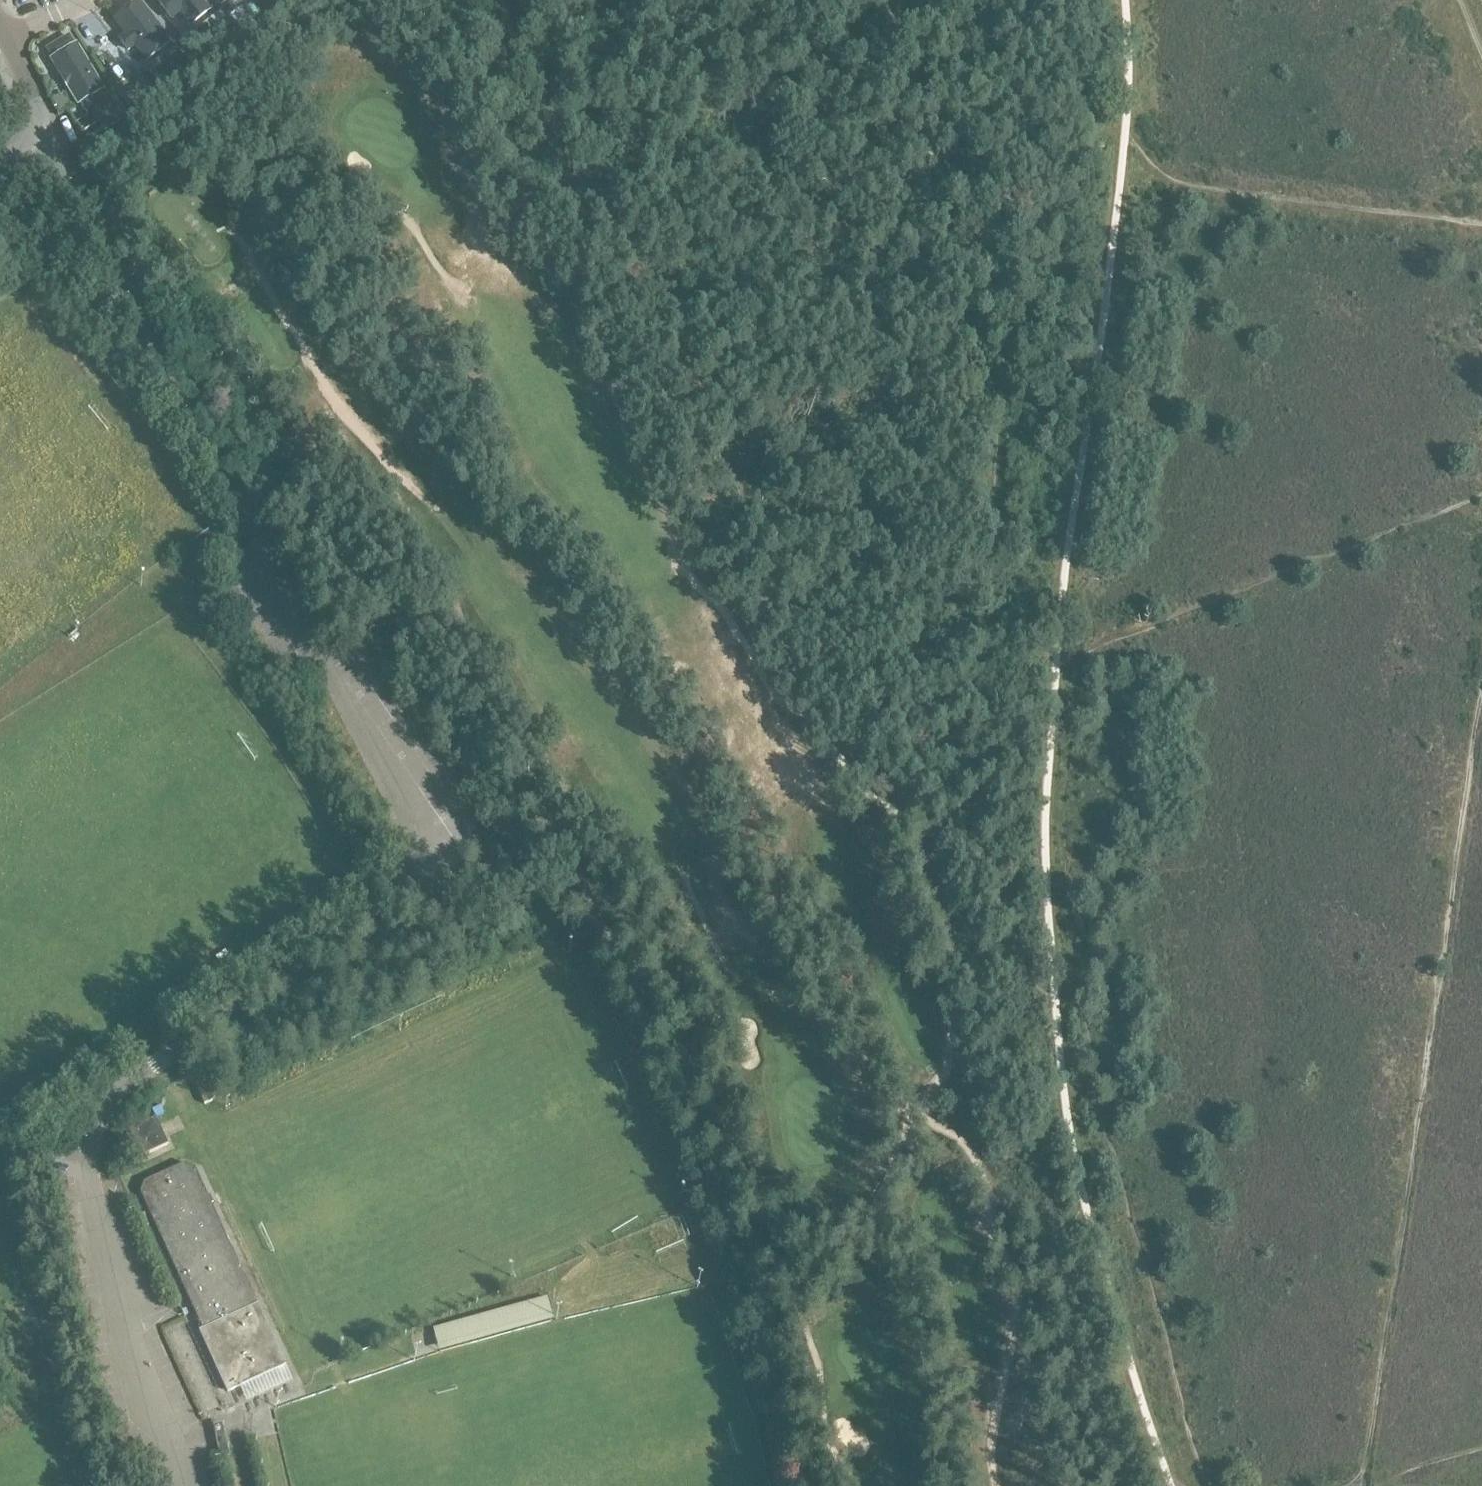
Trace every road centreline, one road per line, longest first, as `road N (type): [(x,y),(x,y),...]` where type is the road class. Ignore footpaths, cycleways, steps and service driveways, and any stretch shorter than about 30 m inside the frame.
road 1 (unclassified): [(182,1485),(97,1198),(97,1137),(123,1083),(406,887),(415,856),(397,798),(82,197)]
road 2 (track): [(1094,1485),(942,1108),(953,958),(923,837),(935,803)]
road 3 (unclassified): [(69,174),(6,37)]

